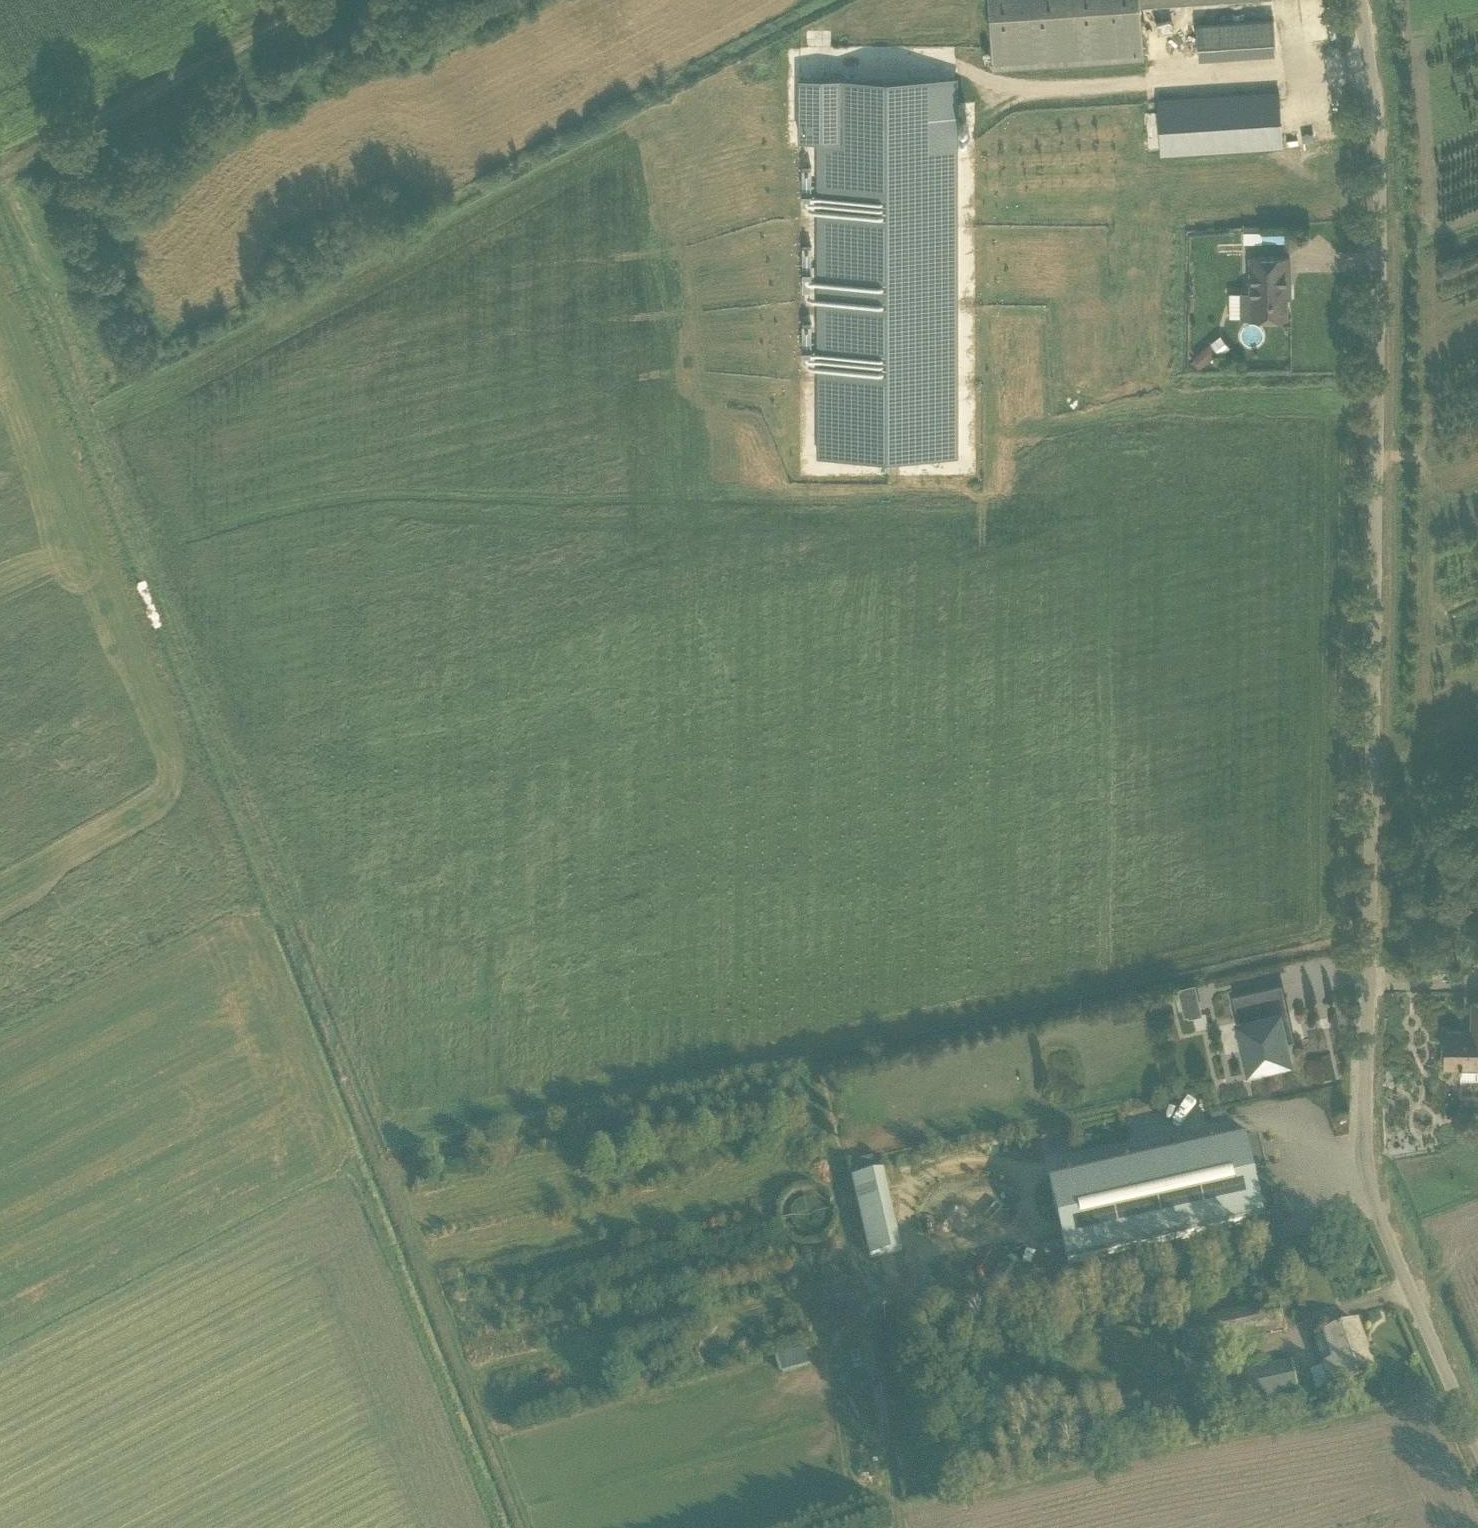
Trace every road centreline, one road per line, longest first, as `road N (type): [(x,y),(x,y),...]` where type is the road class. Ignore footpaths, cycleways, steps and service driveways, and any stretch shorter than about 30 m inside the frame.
road 1 (unclassified): [(1477,1441),(1382,1216),(1362,1136),(1358,953),(1378,339),(1358,0)]
road 2 (track): [(334,0),(0,177)]

